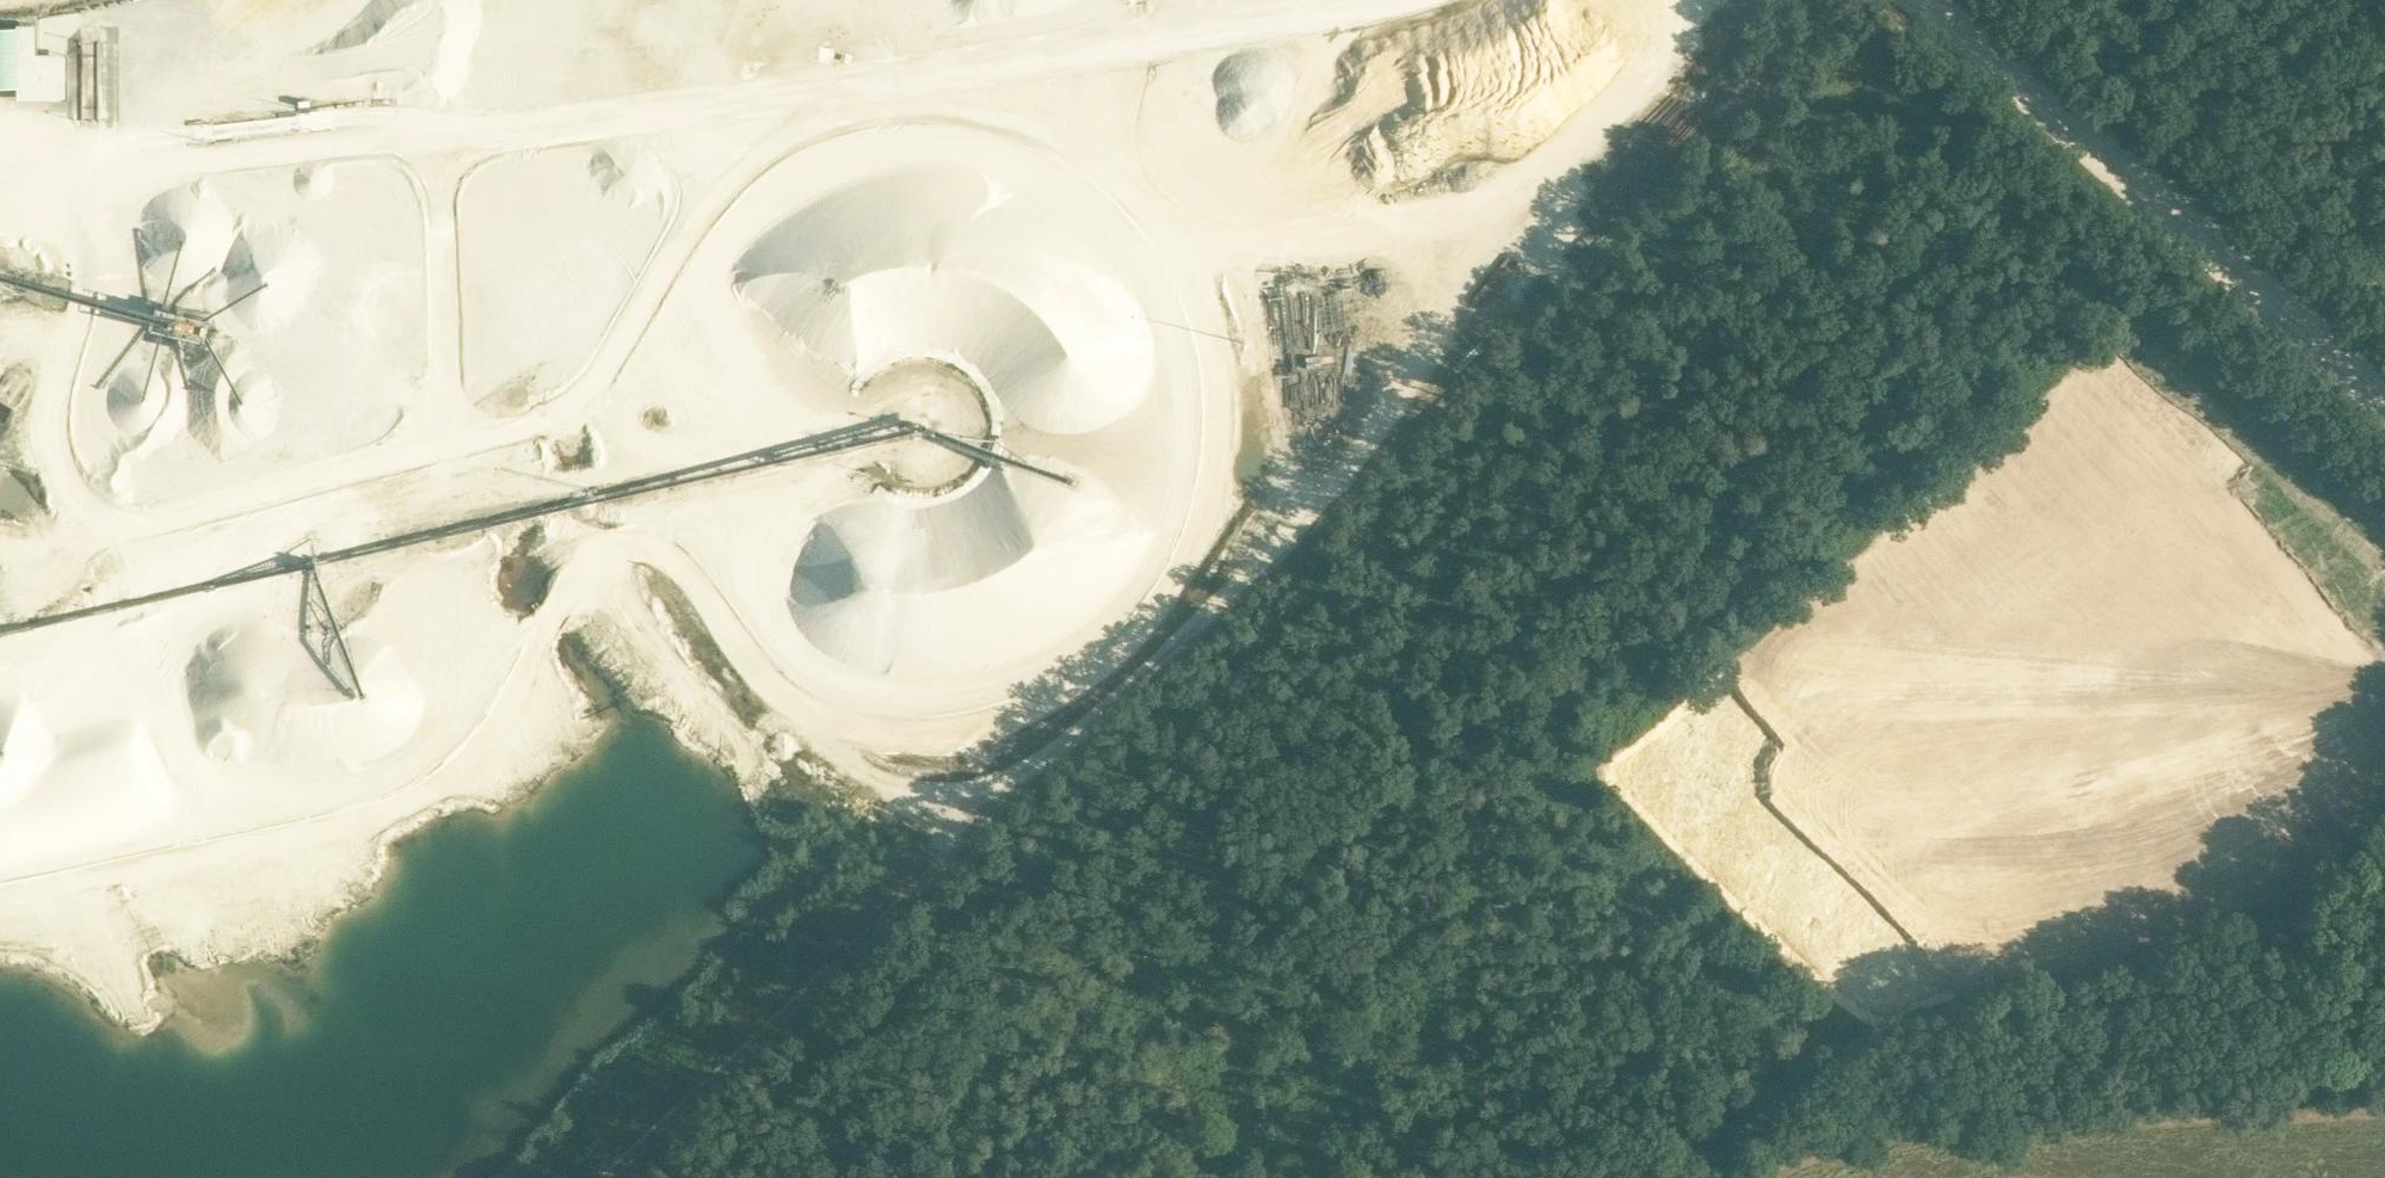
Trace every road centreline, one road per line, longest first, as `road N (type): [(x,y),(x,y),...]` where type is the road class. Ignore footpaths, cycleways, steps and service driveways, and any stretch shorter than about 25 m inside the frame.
road 1 (track): [(2384,793),(2257,899),(2076,969),(1859,1039),(1647,1177)]
road 2 (unclassified): [(2384,399),(1930,0)]

